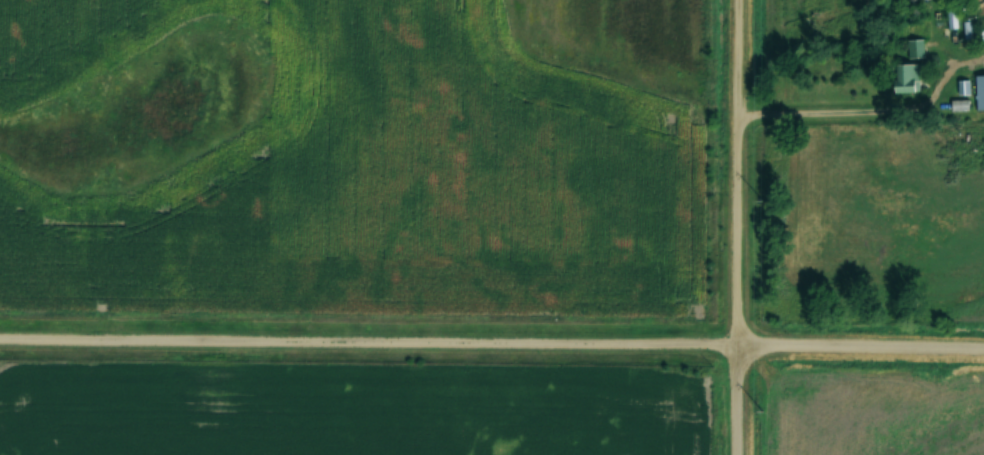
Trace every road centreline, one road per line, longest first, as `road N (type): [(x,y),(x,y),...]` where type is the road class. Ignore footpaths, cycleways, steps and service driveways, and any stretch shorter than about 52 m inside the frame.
road 1 (residential): [(983,346),(0,337)]
road 2 (residential): [(738,454),(739,0)]

